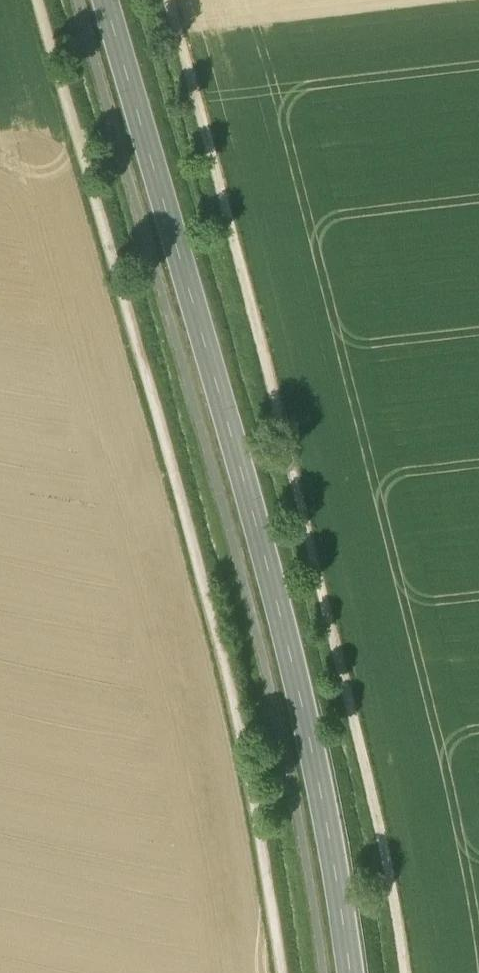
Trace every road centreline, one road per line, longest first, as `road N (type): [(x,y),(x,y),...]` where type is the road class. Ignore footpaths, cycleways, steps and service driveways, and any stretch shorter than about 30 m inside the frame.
road 1 (secondary): [(353,972),(305,698),(106,0)]
road 2 (track): [(37,0),(231,693),(282,972)]

